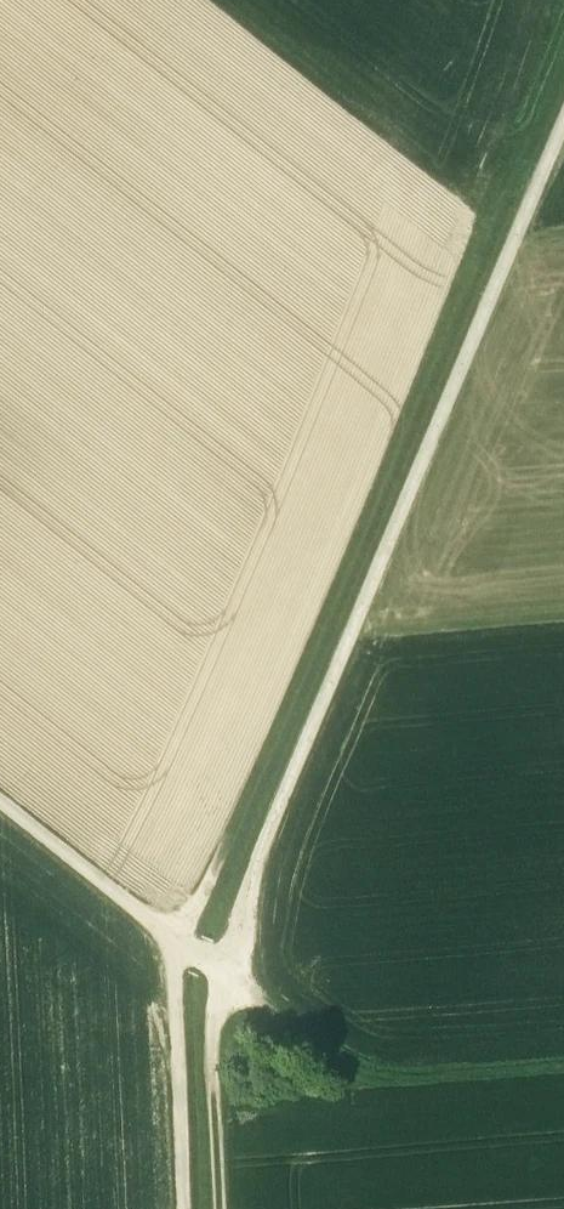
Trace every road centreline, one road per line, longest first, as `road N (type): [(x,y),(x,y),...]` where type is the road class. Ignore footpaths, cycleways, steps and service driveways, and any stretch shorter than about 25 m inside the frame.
road 1 (track): [(563,181),(260,857),(227,976)]
road 2 (track): [(563,81),(477,296),(371,500),(223,845)]
road 3 (track): [(0,802),(179,944),(182,1208)]
road 4 (track): [(227,976),(364,1064),(410,1070),(563,1061)]
road 5 (track): [(218,1208),(215,1019),(227,976)]
road 6 (track): [(227,976),(179,944),(223,845)]

